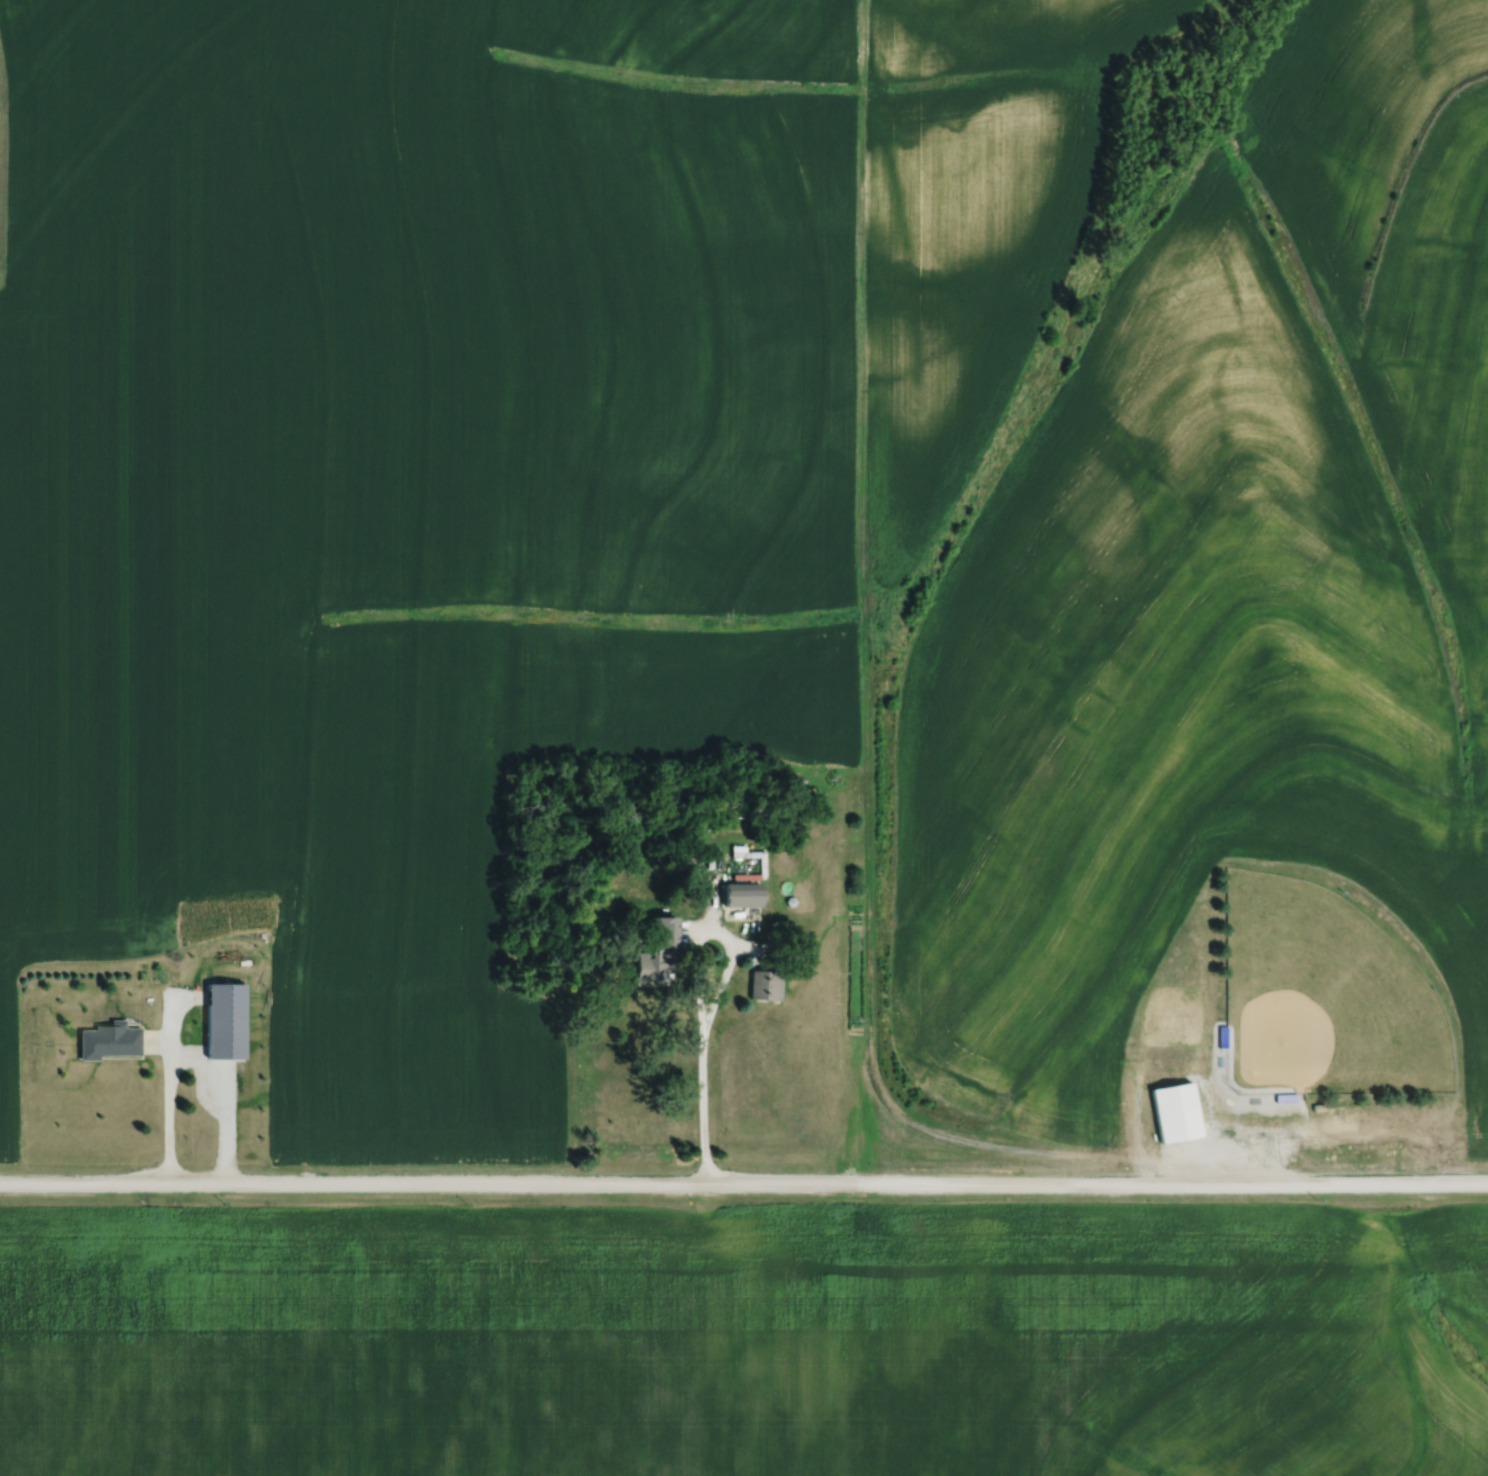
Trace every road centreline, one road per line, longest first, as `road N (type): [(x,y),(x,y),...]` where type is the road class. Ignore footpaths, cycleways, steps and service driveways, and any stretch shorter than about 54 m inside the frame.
road 1 (residential): [(0,1180),(1487,1178)]

